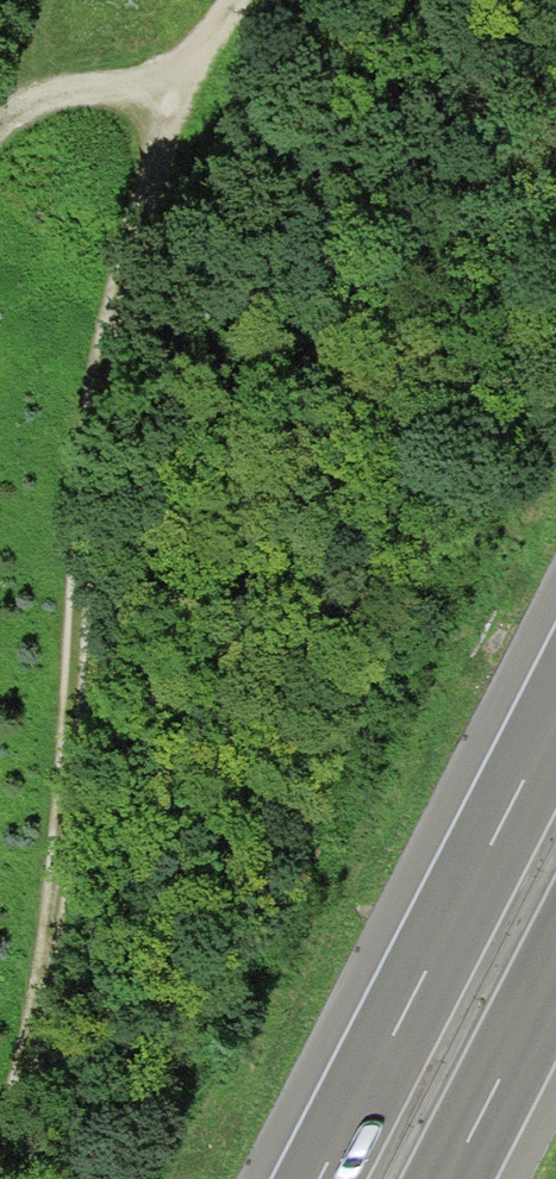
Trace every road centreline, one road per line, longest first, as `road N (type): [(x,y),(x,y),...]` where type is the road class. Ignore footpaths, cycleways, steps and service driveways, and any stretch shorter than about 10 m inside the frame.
road 1 (track): [(0,1152),(54,926),(83,499),(106,323),(185,74),(227,0)]
road 2 (motorway): [(555,708),(315,1178)]
road 3 (motorway): [(459,1178),(555,991)]
road 4 (track): [(185,74),(35,105),(0,137)]

